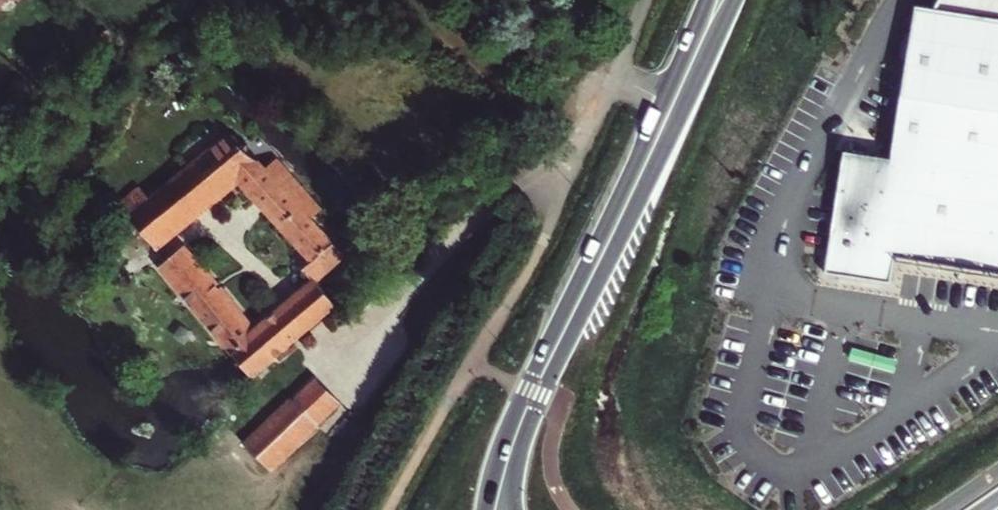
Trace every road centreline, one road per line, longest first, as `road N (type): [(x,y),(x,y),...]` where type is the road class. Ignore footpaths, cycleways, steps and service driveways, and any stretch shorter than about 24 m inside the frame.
road 1 (primary): [(724,0),(522,419),(495,509)]
road 2 (track): [(340,347),(502,184),(582,149)]

